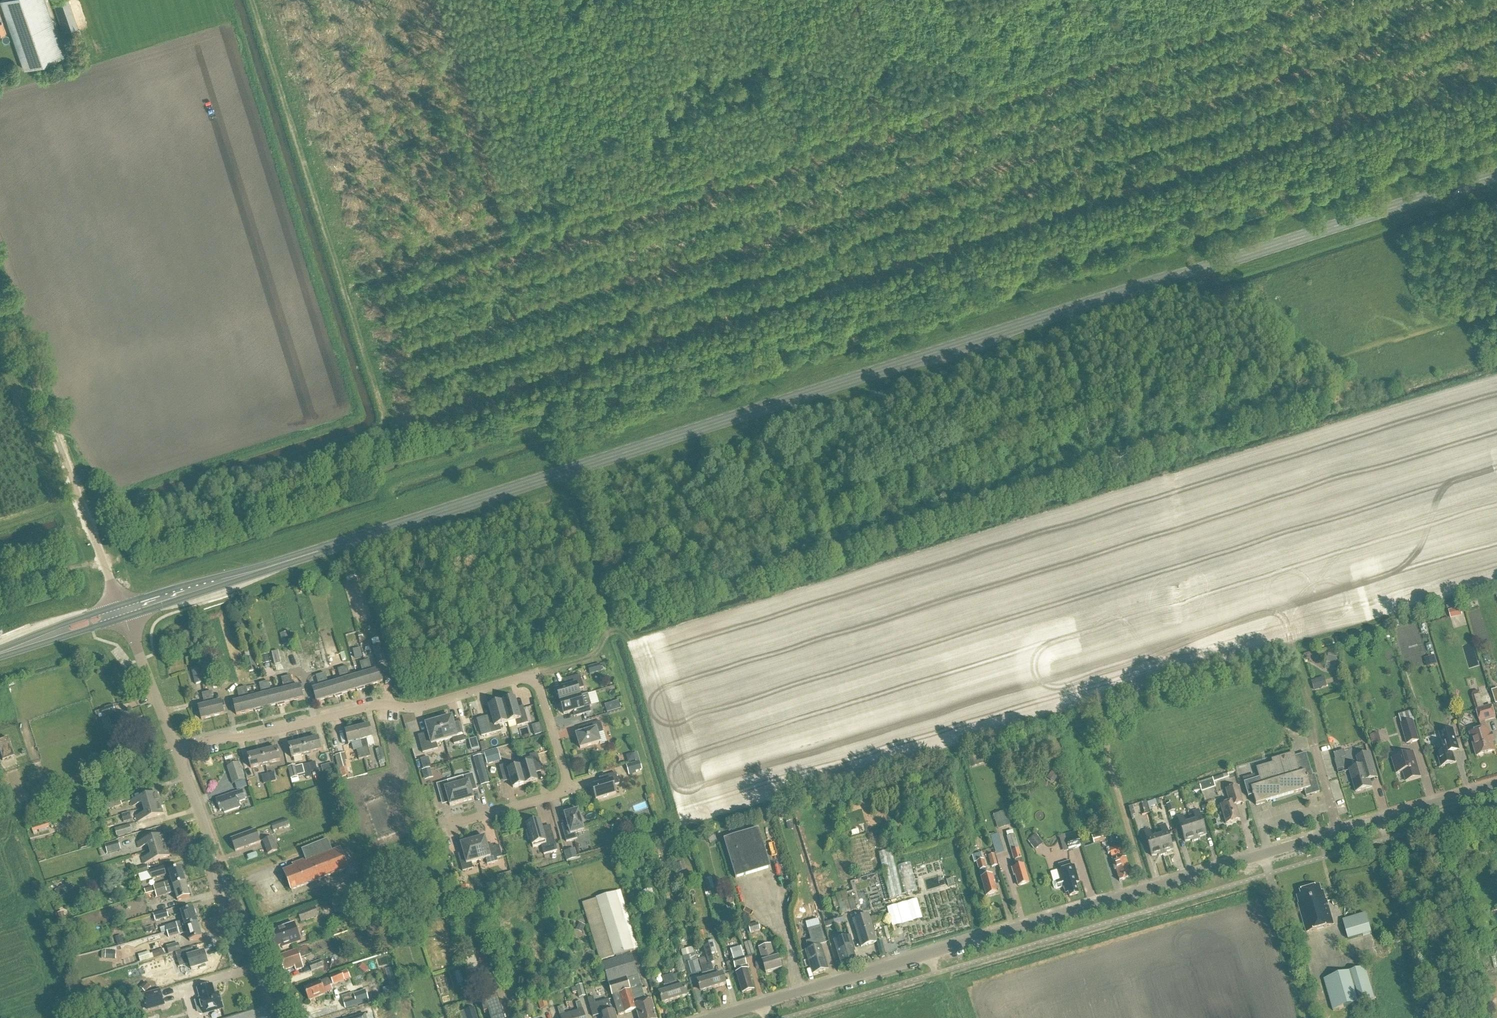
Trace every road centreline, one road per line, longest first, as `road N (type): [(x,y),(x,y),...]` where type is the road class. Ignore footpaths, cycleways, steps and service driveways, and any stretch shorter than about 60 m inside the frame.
road 1 (track): [(103,559),(1496,124)]
road 2 (primary): [(279,565),(1496,173)]
road 3 (track): [(536,676),(595,657),(648,586),(822,521),(852,500),(1039,432),(1297,371),(1496,306)]
road 4 (tertiary): [(720,1017),(1496,786)]
road 5 (residential): [(177,752),(381,704),(411,709),(536,676),(567,789),(448,827)]
road 6 (unclassified): [(121,606),(0,291)]
road 7 (unclassified): [(279,1017),(248,937),(227,917),(211,867),(214,847),(177,752)]
road 8 (primary): [(279,565),(121,606)]
road 9 (primary): [(126,619),(279,565)]
road 10 (unclassified): [(177,752),(126,619)]
road 11 (primary): [(0,657),(126,619)]
road 12 (primary): [(121,606),(0,651)]

